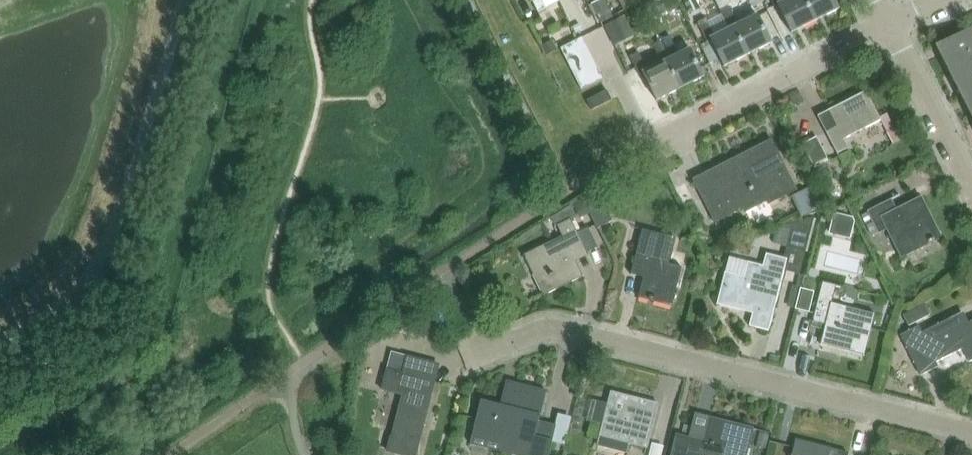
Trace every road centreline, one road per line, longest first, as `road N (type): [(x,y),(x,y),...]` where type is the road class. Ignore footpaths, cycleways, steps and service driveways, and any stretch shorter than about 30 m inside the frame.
road 1 (residential): [(971,431),(574,331),(540,329),(483,351)]
road 2 (residential): [(666,137),(890,26)]
road 3 (residential): [(971,186),(890,26)]

